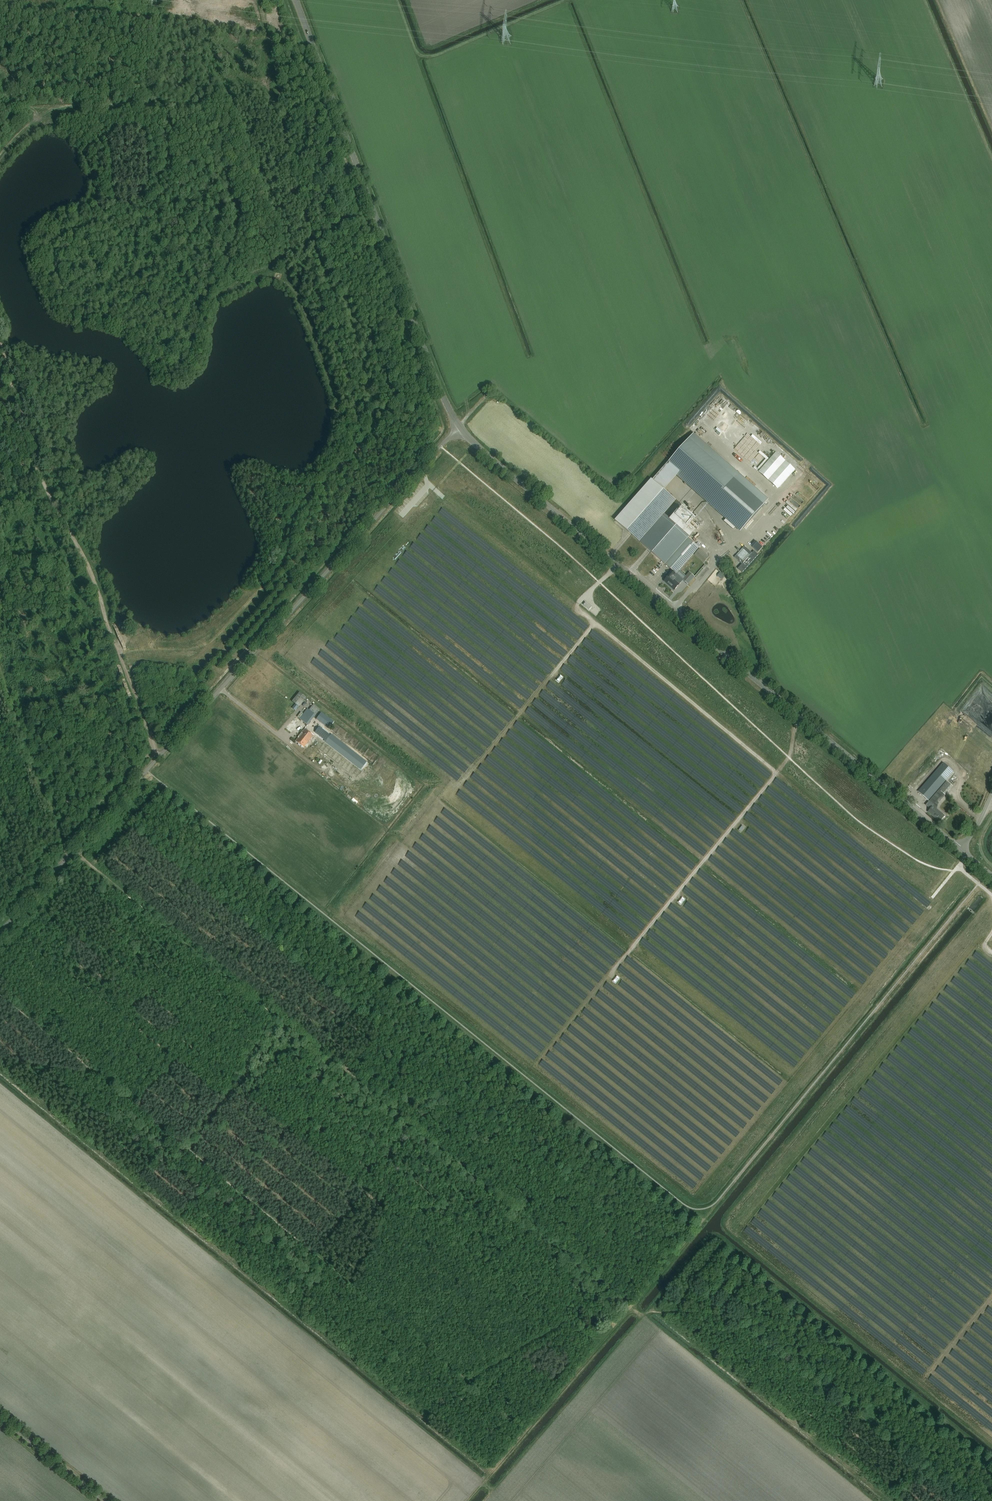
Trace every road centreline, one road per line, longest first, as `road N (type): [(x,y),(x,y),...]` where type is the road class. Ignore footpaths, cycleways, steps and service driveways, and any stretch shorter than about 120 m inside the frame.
road 1 (track): [(92,867),(641,1317),(734,1315),(960,1500)]
road 2 (track): [(122,646),(158,661),(217,638),(286,560),(296,512),(372,423),(352,324),(288,151),(260,0)]
road 3 (tertiary): [(961,850),(459,424)]
road 4 (tertiary): [(459,424),(296,0)]
road 5 (residential): [(158,759),(459,424)]
road 6 (track): [(464,1500),(707,1215)]
road 7 (track): [(123,638),(111,629),(40,476),(0,349)]
road 8 (track): [(356,450),(296,287),(264,266),(317,243)]
road 9 (residential): [(0,934),(158,759)]
road 10 (track): [(0,668),(70,858)]
road 11 (track): [(28,109),(204,110)]
road 12 (unclassified): [(108,1500),(0,1416)]
road 13 (unclassified): [(158,759),(119,655),(123,638)]

